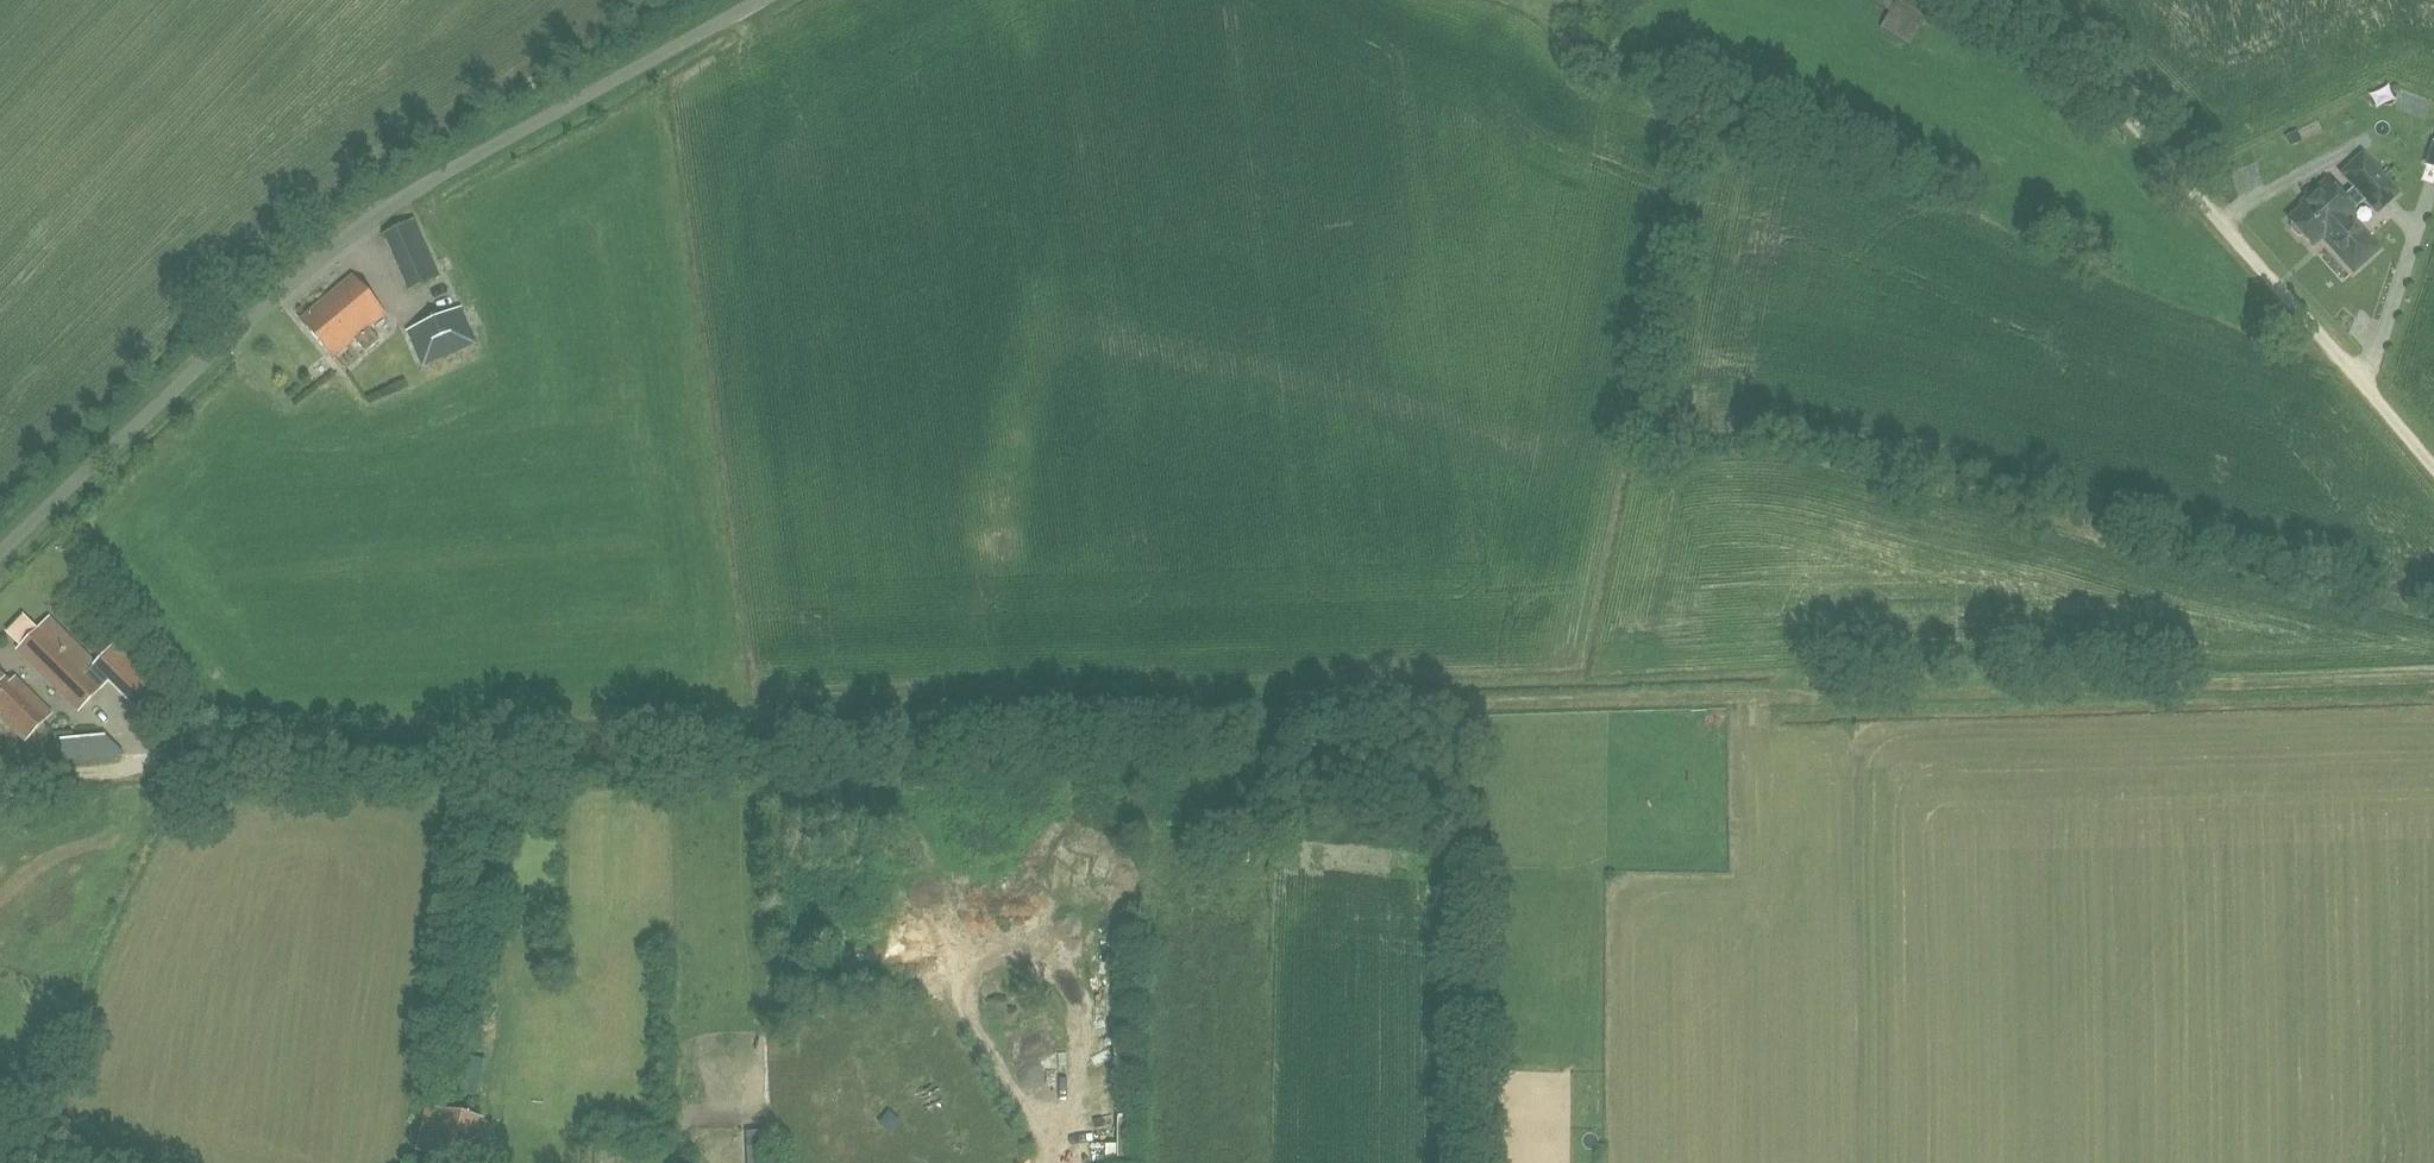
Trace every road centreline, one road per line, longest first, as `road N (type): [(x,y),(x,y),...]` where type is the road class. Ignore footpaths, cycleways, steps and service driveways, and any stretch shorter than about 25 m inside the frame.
road 1 (track): [(2433,684),(917,725),(0,777)]
road 2 (unclassified): [(0,561),(317,262),(431,185),(766,0)]
road 3 (track): [(2433,466),(2140,132),(2082,74),(1966,0)]

